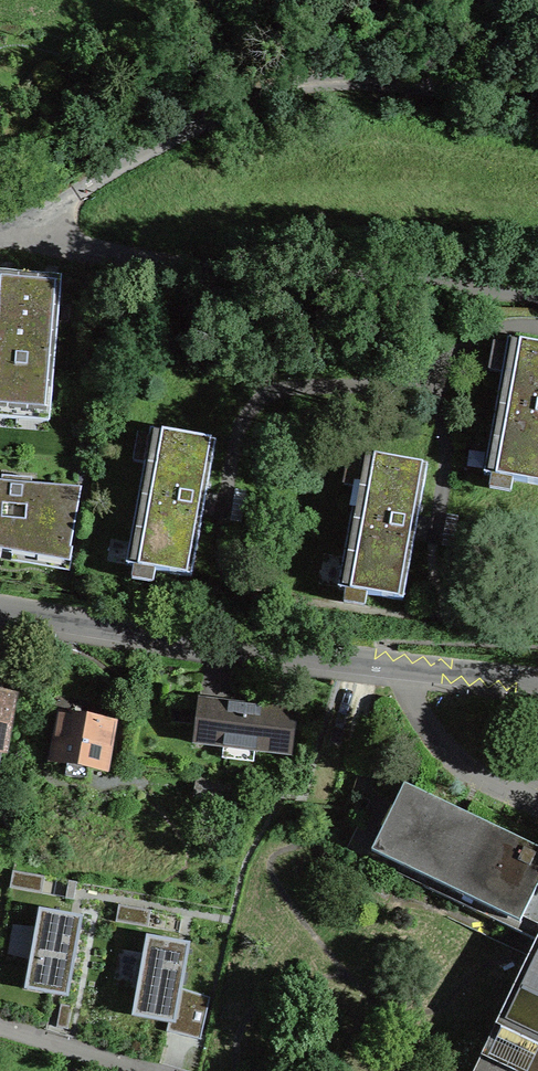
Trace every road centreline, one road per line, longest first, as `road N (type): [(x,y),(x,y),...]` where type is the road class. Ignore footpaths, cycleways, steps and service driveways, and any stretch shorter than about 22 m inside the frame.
road 1 (unclassified): [(2,231),(254,98),(328,79),(537,91)]
road 2 (tertiary): [(0,606),(224,646),(537,684)]
road 3 (residential): [(2,231),(321,284),(537,293)]
road 4 (track): [(220,0),(202,42),(173,75),(41,187),(2,231)]

